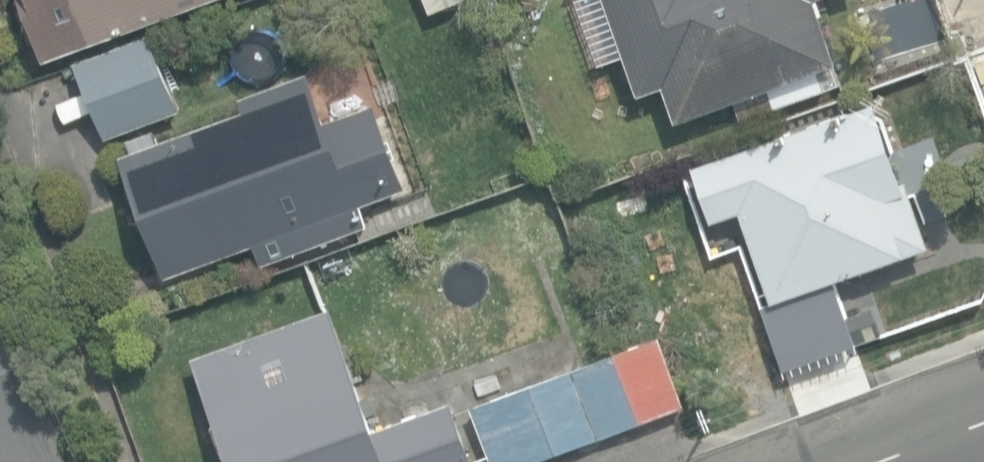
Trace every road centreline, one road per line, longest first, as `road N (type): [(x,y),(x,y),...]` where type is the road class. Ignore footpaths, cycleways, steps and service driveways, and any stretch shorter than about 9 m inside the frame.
road 1 (residential): [(983,418),(869,461)]

